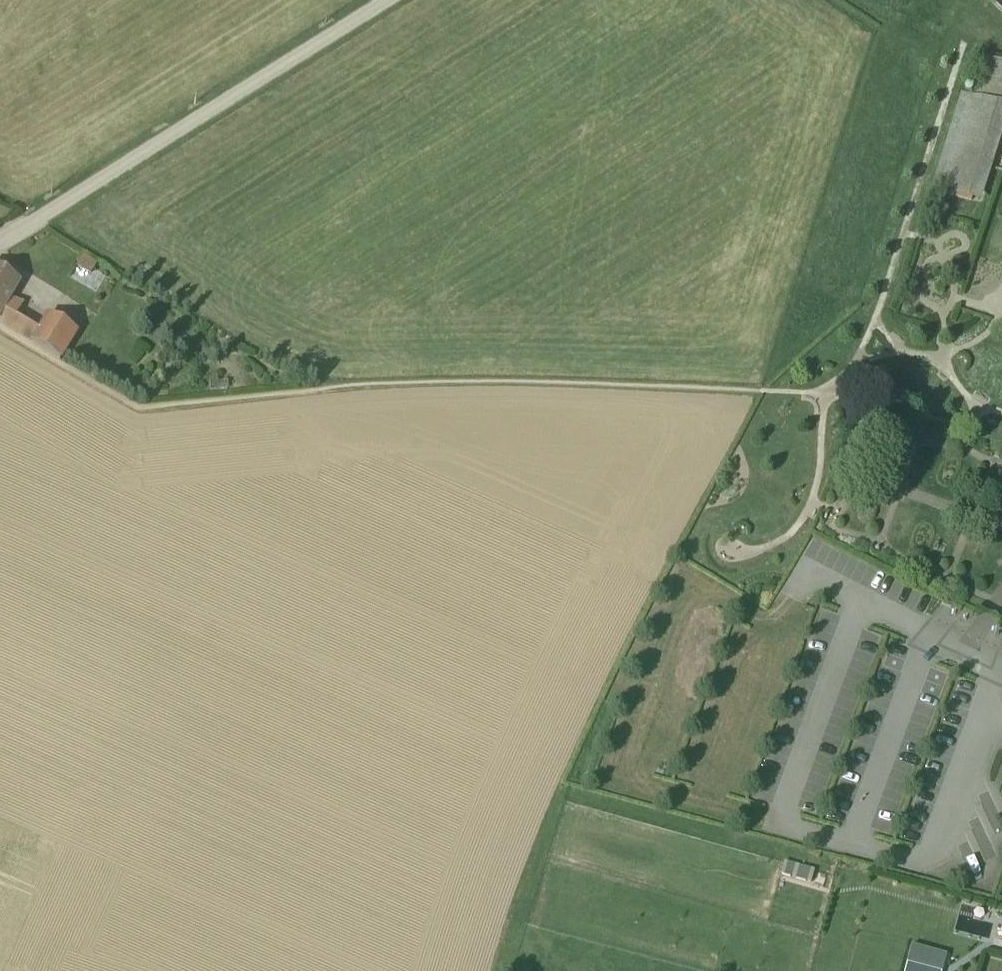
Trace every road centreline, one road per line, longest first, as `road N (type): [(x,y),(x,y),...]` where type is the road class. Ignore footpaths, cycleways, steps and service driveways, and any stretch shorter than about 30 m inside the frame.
road 1 (unclassified): [(0,253),(407,0)]

